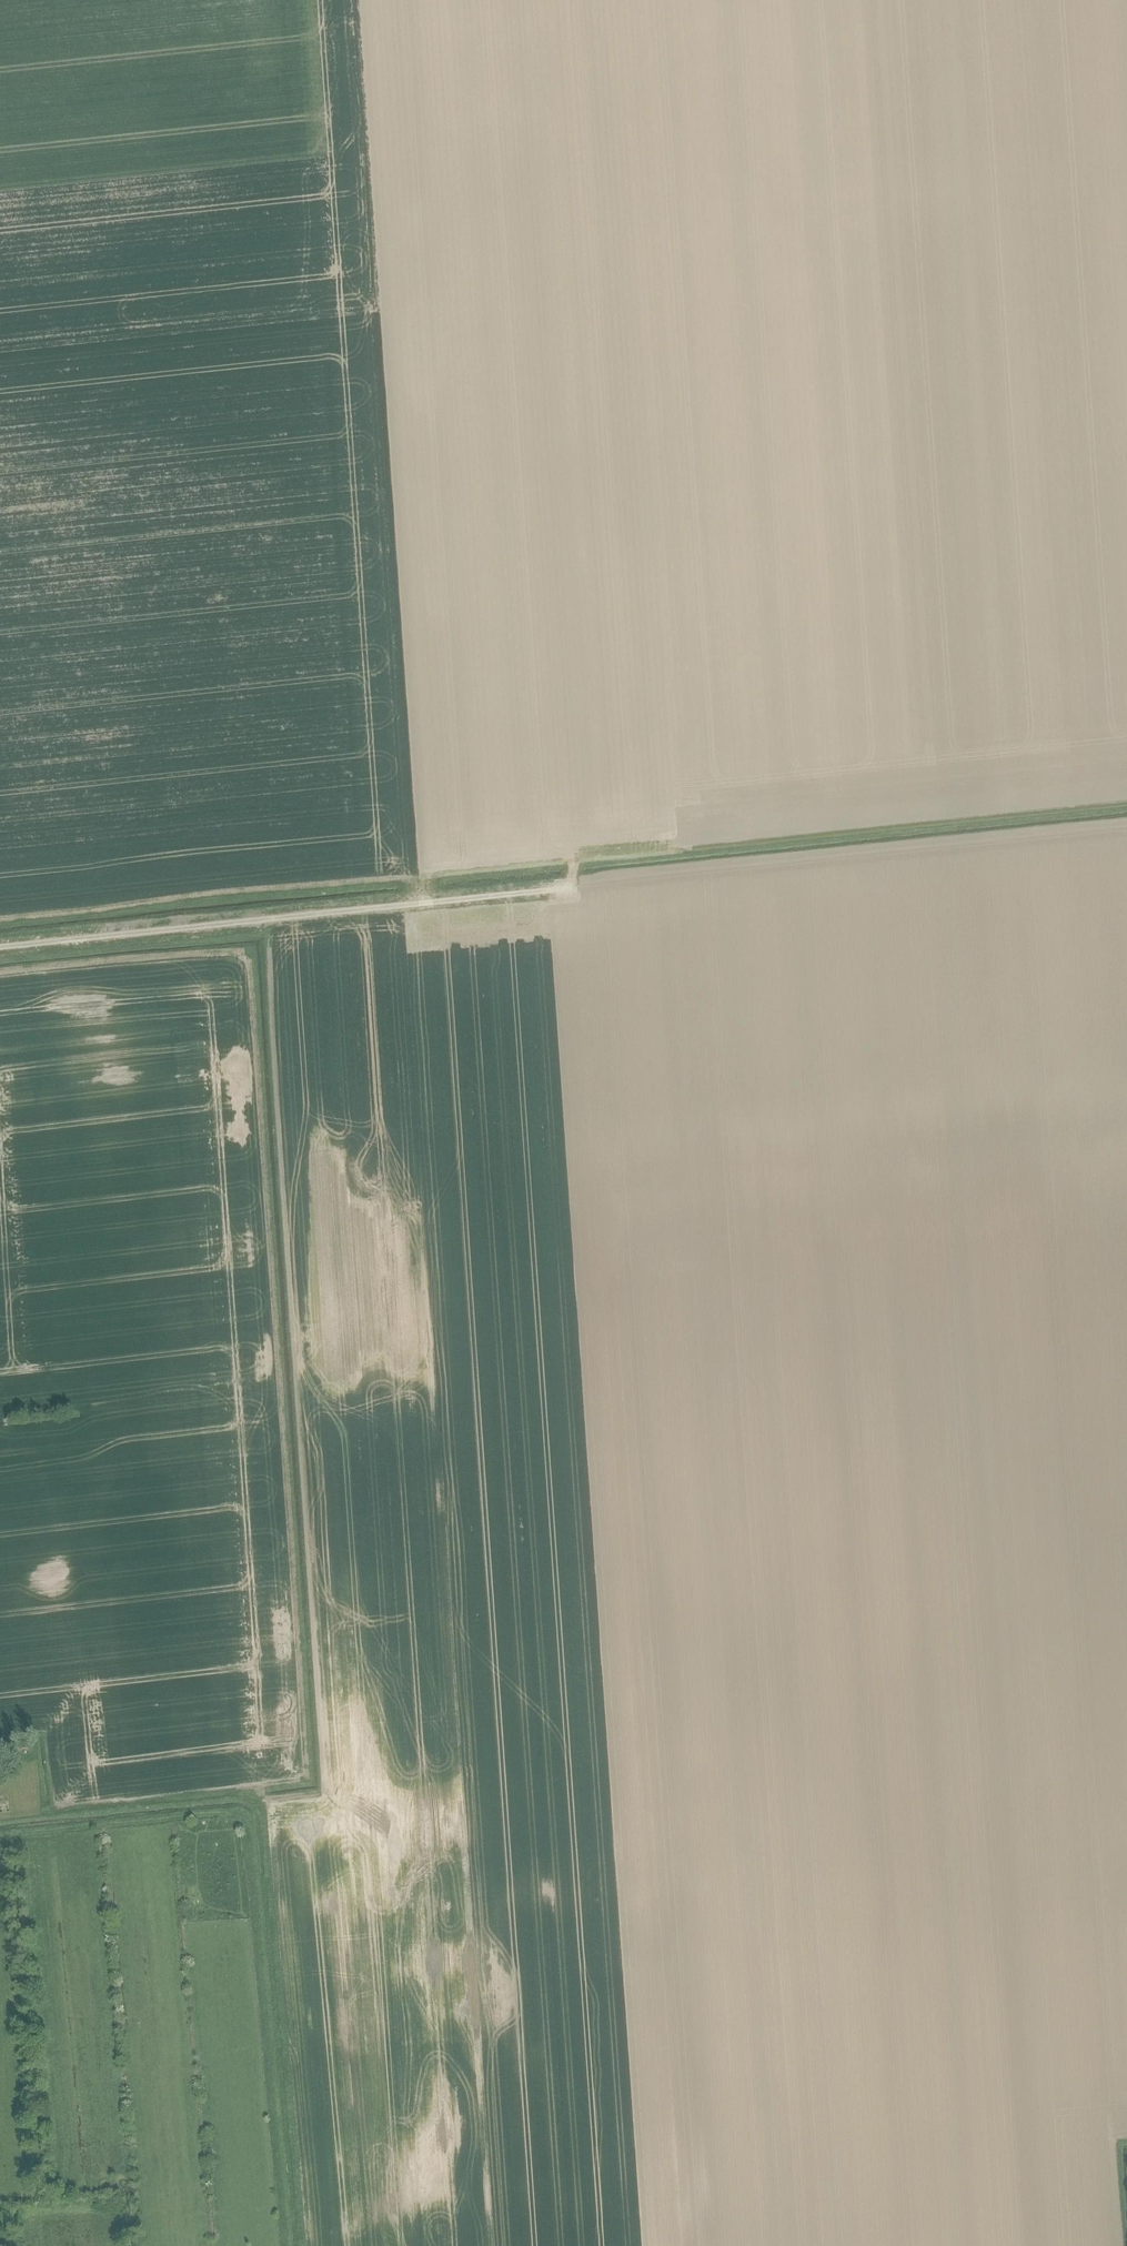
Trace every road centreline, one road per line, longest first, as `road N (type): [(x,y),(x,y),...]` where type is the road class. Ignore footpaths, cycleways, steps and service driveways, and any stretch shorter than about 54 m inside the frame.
road 1 (track): [(0,948),(568,889)]

